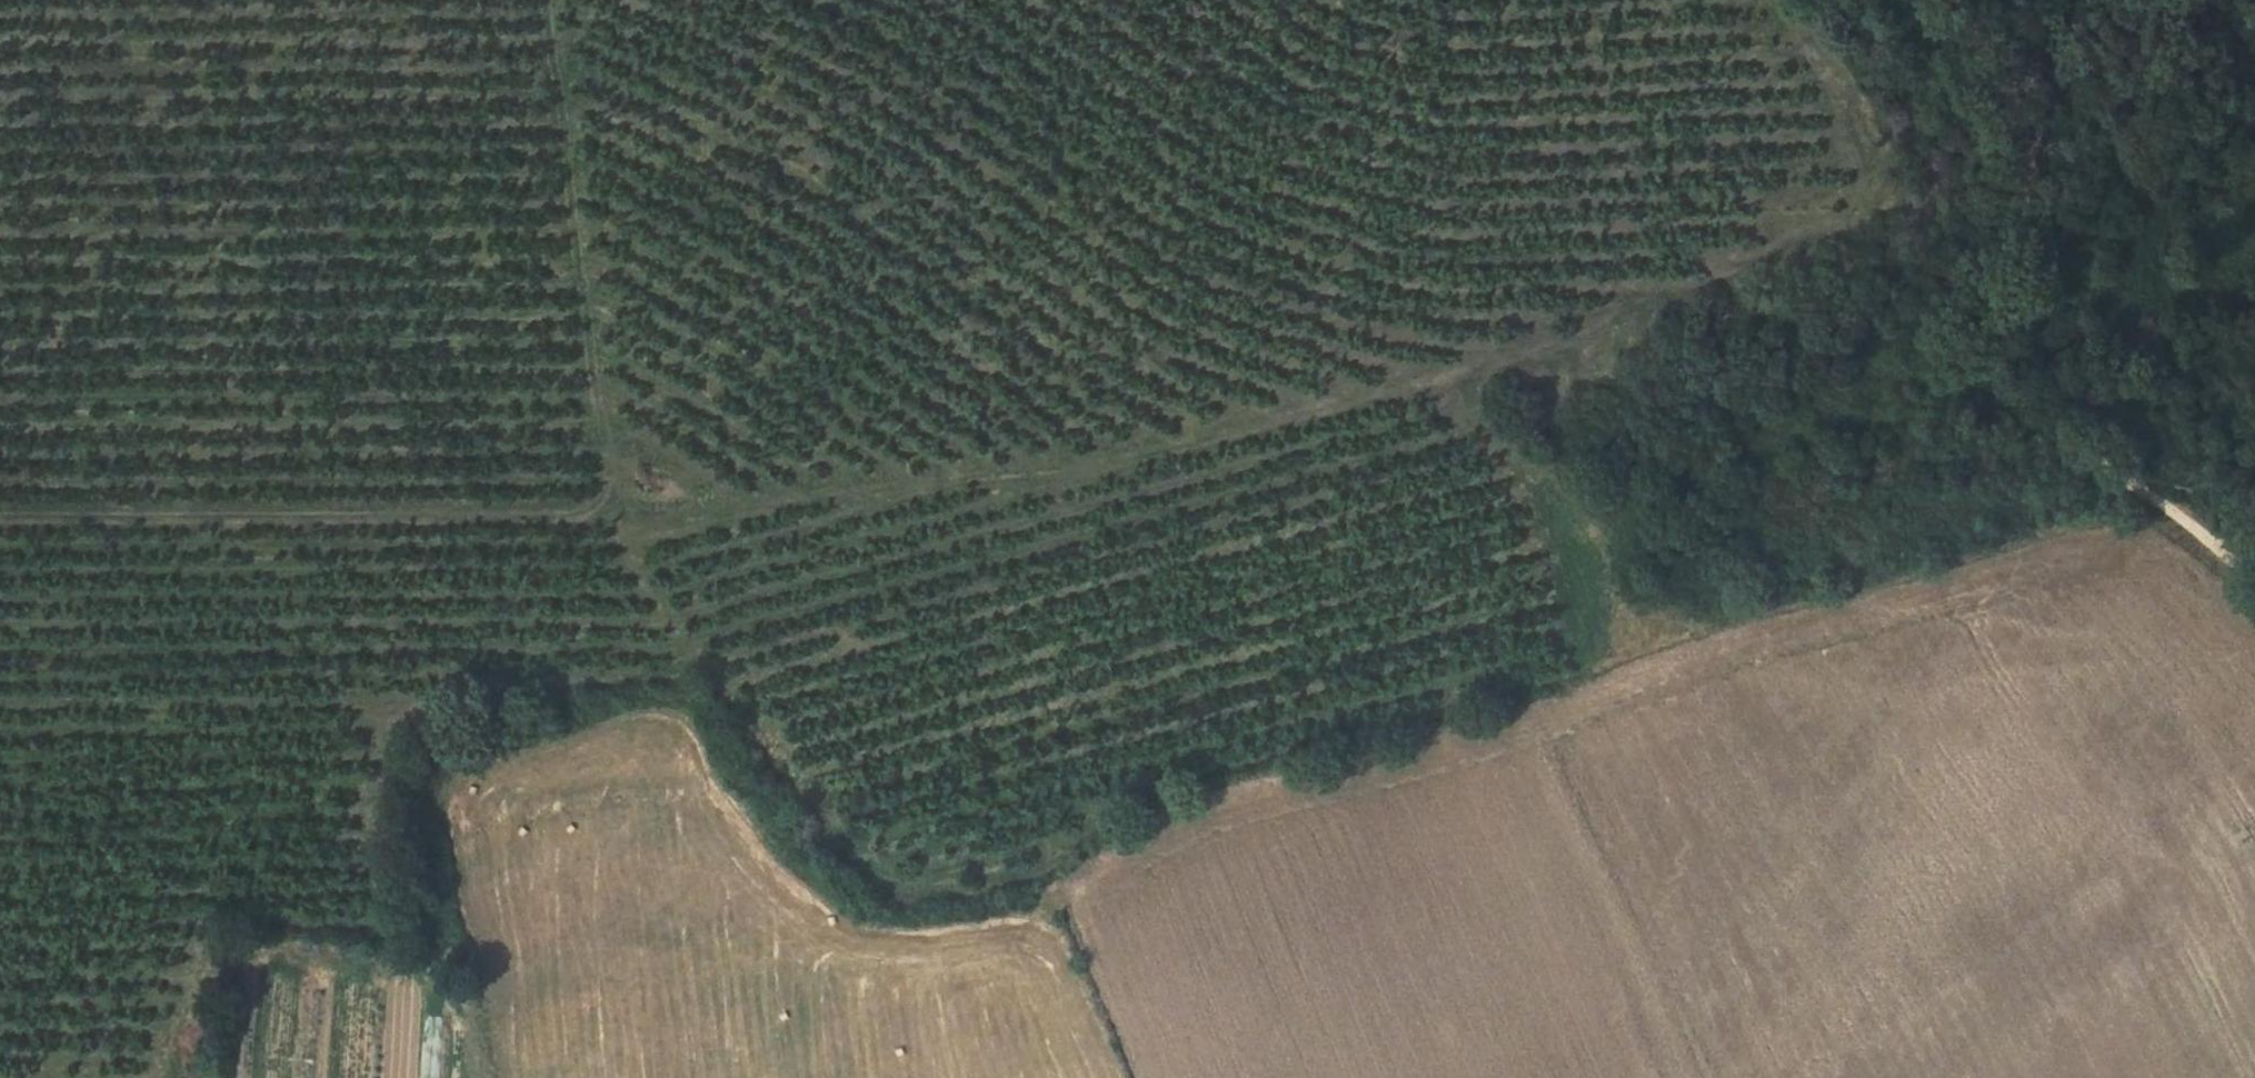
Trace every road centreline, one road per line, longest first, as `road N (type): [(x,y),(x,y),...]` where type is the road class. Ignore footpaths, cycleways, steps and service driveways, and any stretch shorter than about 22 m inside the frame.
road 1 (track): [(1949,0),(1972,20),(2024,116),(2028,165),(1994,288),(1988,365),(2022,412),(2221,540)]
road 2 (track): [(632,512),(0,512)]

